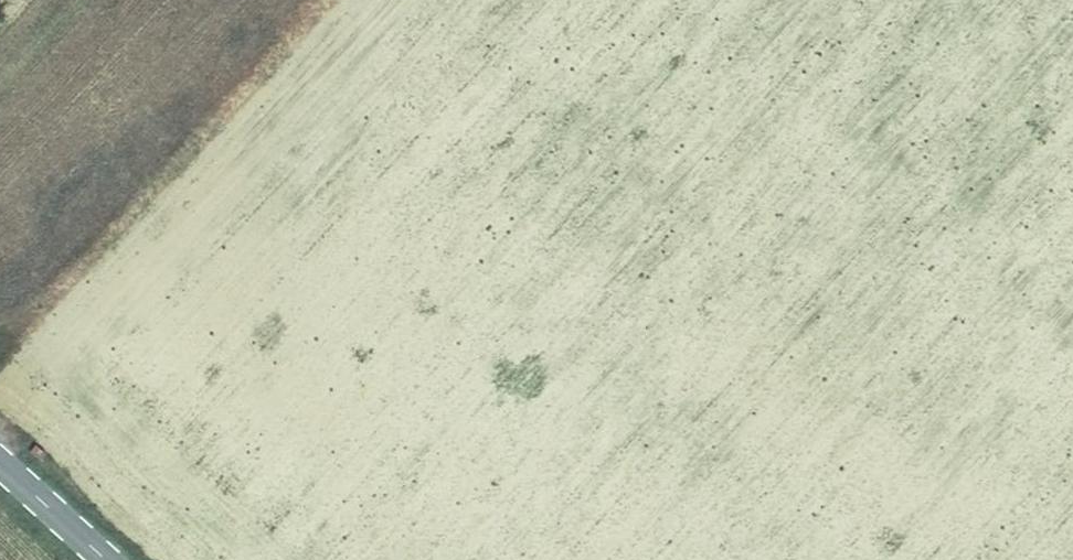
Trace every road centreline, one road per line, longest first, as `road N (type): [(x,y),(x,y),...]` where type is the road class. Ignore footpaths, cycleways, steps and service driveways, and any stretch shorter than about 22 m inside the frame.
road 1 (secondary): [(0,471),(98,559)]

